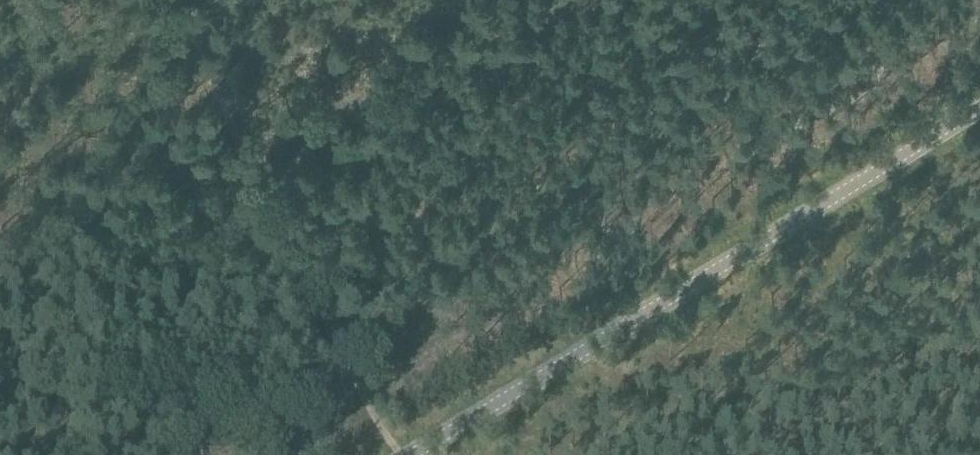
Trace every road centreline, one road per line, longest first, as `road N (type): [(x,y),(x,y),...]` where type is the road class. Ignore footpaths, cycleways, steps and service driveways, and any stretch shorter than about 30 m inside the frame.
road 1 (tertiary): [(411,454),(979,103)]

